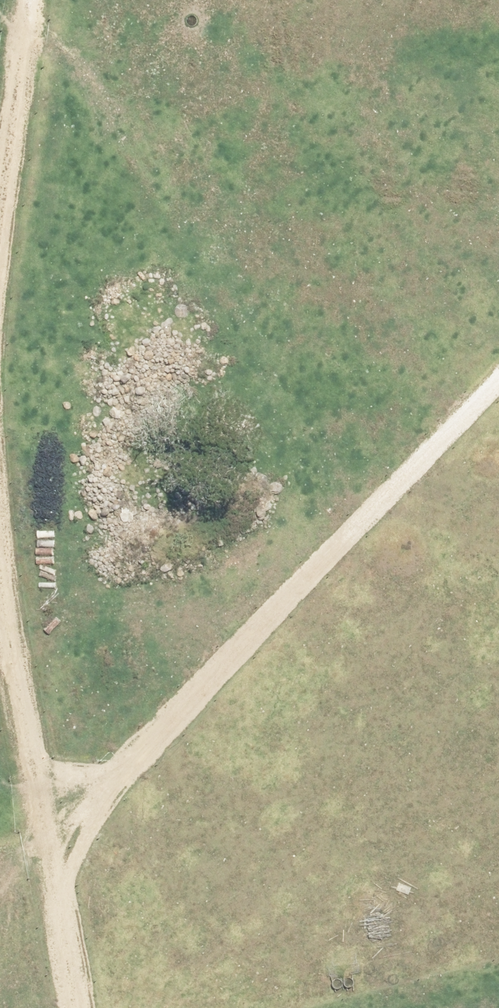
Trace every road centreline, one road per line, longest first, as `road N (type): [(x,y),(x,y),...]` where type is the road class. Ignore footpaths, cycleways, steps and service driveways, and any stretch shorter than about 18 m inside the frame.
road 1 (track): [(63,0),(25,347),(119,1007)]
road 2 (track): [(102,888),(130,795),(267,604),(498,386)]

